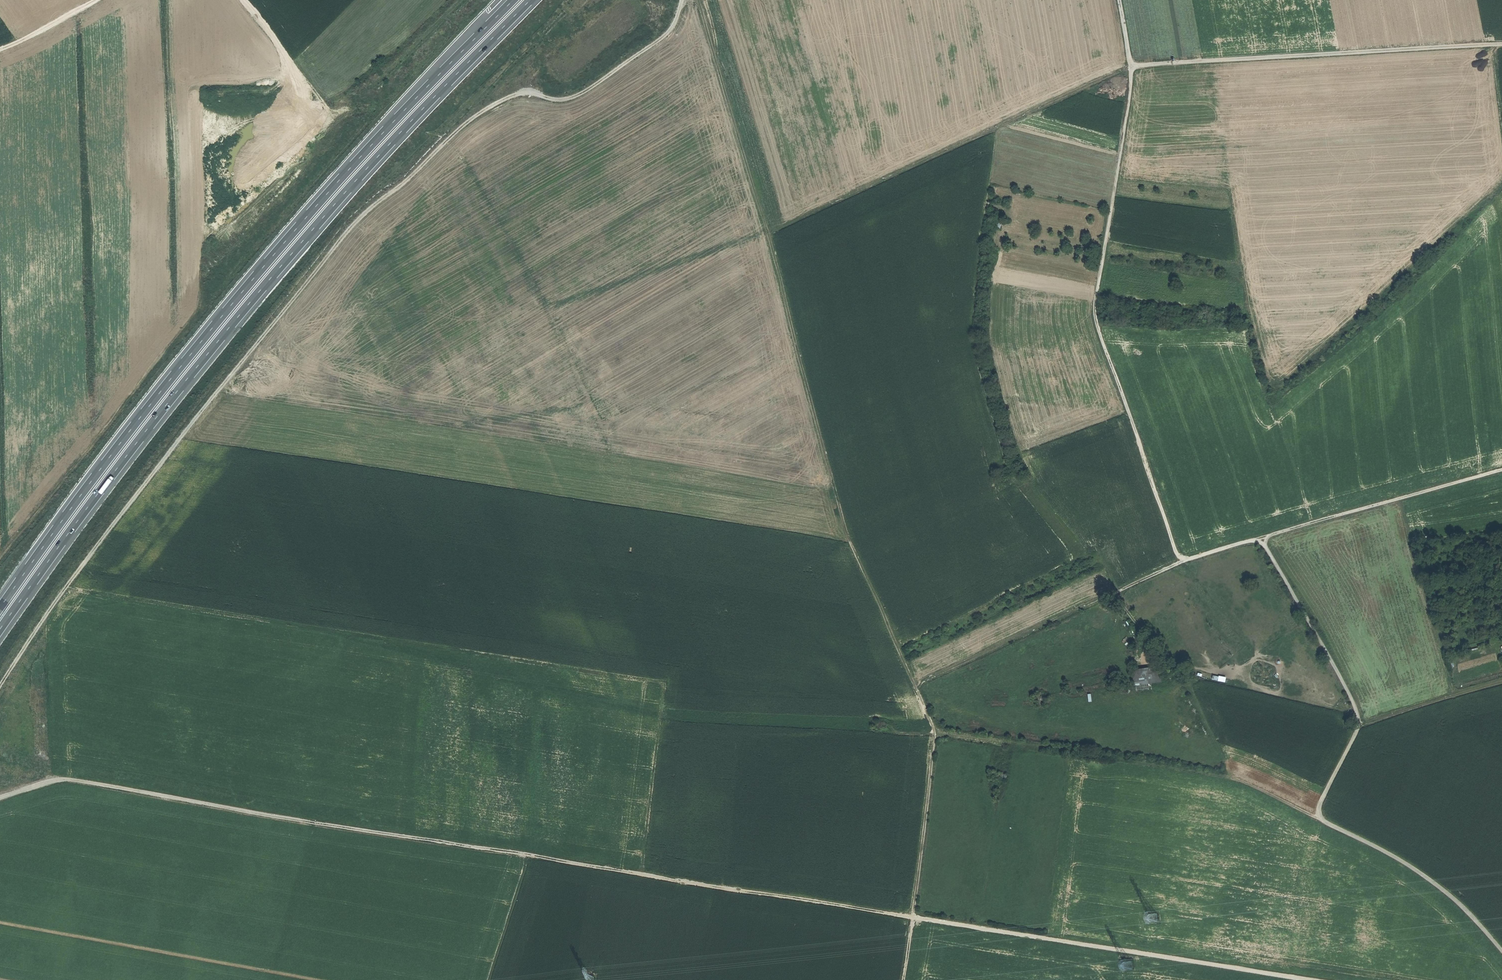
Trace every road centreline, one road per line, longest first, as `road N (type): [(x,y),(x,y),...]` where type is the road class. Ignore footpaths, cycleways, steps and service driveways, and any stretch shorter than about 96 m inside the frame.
road 1 (track): [(1304,979),(67,780),(36,786)]
road 2 (track): [(682,0),(660,40),(597,83),(562,100),(520,93),(488,108),(371,207),(217,393),(0,687)]
road 3 (track): [(1501,470),(1180,563),(1095,312),(1131,68)]
road 4 (motorway): [(0,624),(206,353),(347,189),(530,0)]
road 5 (motorway): [(512,0),(267,260),(0,603)]
road 6 (track): [(918,693),(847,534),(771,243),(689,0)]
road 7 (track): [(1501,951),(1427,878),(1319,818),(1357,717),(1261,539)]
road 8 (track): [(1312,525),(1272,411),(1276,394),(1501,187)]
road 9 (track): [(1131,68),(768,233)]
road 10 (track): [(1319,818),(1231,778),(935,734)]
road 11 (track): [(1131,68),(1501,46)]
road 12 (track): [(935,734),(918,693),(923,683),(1180,563)]
road 13 (track): [(903,979),(935,734)]
road 14 (track): [(1399,499),(1454,694)]
road 15 (track): [(373,66),(327,97),(243,0)]
road 16 (track): [(1501,681),(1357,725)]

